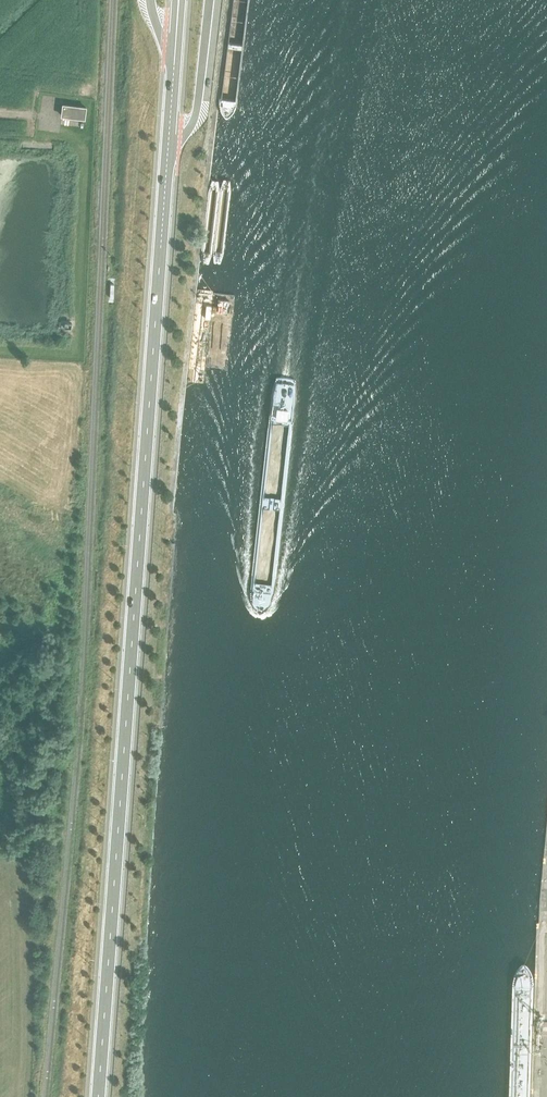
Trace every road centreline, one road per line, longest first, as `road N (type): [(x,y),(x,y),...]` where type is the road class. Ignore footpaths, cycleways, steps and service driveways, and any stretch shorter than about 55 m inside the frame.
road 1 (primary): [(178,8),(98,1096)]

